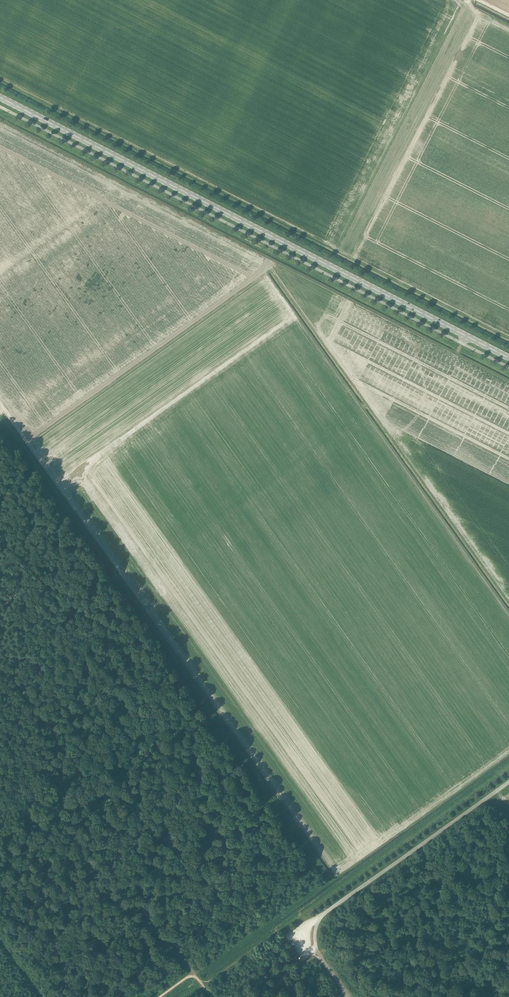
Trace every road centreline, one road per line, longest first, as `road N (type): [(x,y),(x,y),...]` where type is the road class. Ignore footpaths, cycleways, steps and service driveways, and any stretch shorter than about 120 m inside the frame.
road 1 (secondary): [(0,98),(508,359)]
road 2 (track): [(0,669),(17,678),(55,740),(88,868),(197,977)]
road 3 (unclassified): [(347,996),(317,952),(319,919),(508,782)]
road 4 (track): [(417,848),(456,913),(508,929)]
road 5 (track): [(310,925),(292,922),(203,985)]

